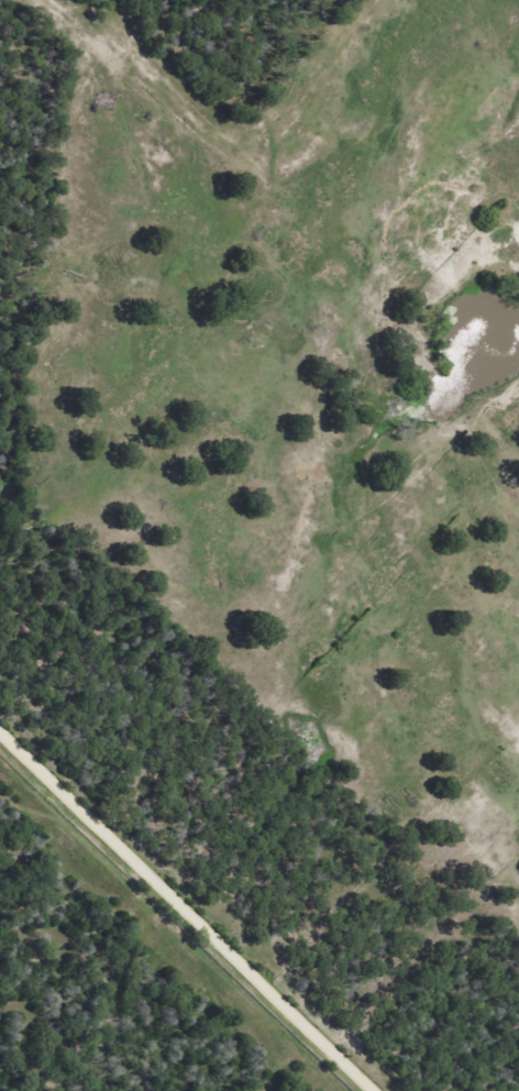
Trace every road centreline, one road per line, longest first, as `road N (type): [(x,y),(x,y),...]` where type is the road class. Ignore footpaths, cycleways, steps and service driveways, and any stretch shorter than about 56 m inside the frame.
road 1 (residential): [(0,729),(376,1090)]

